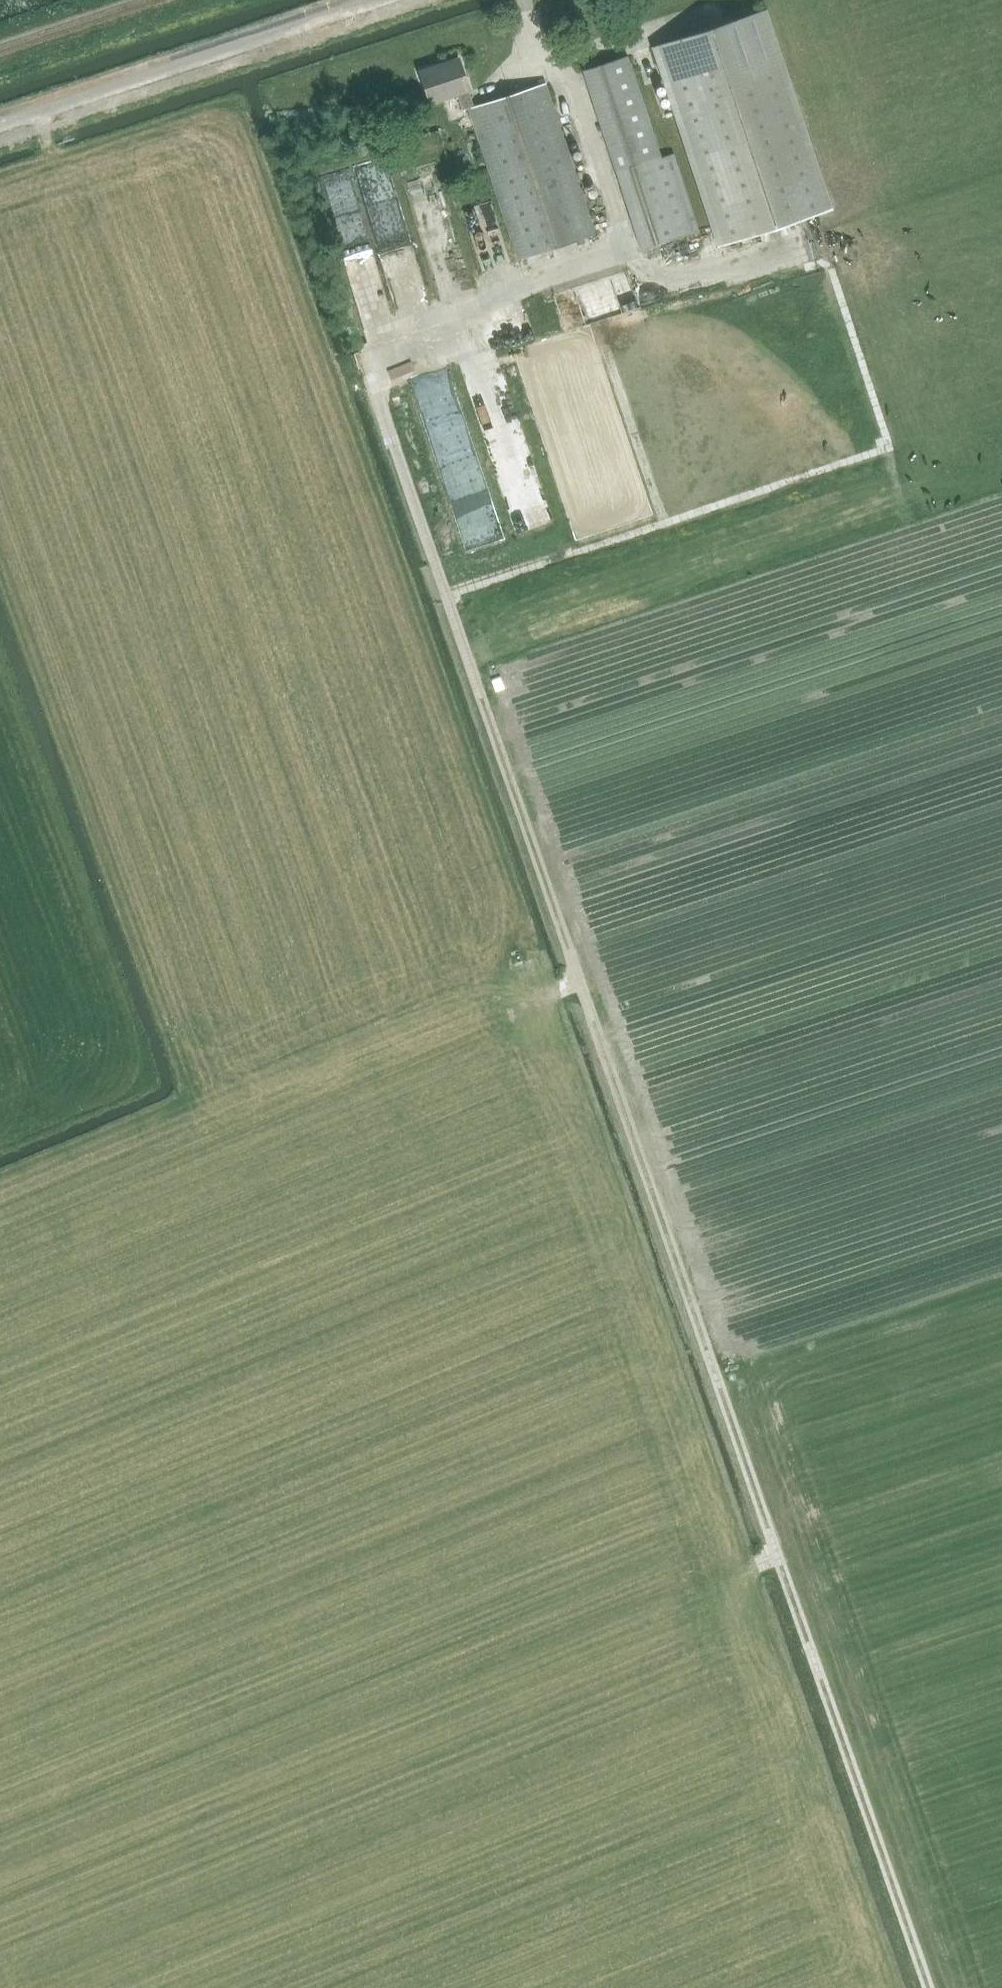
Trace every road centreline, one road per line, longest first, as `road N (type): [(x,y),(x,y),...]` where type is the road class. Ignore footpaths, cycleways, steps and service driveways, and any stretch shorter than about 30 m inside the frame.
road 1 (unclassified): [(0,125),(380,0)]

